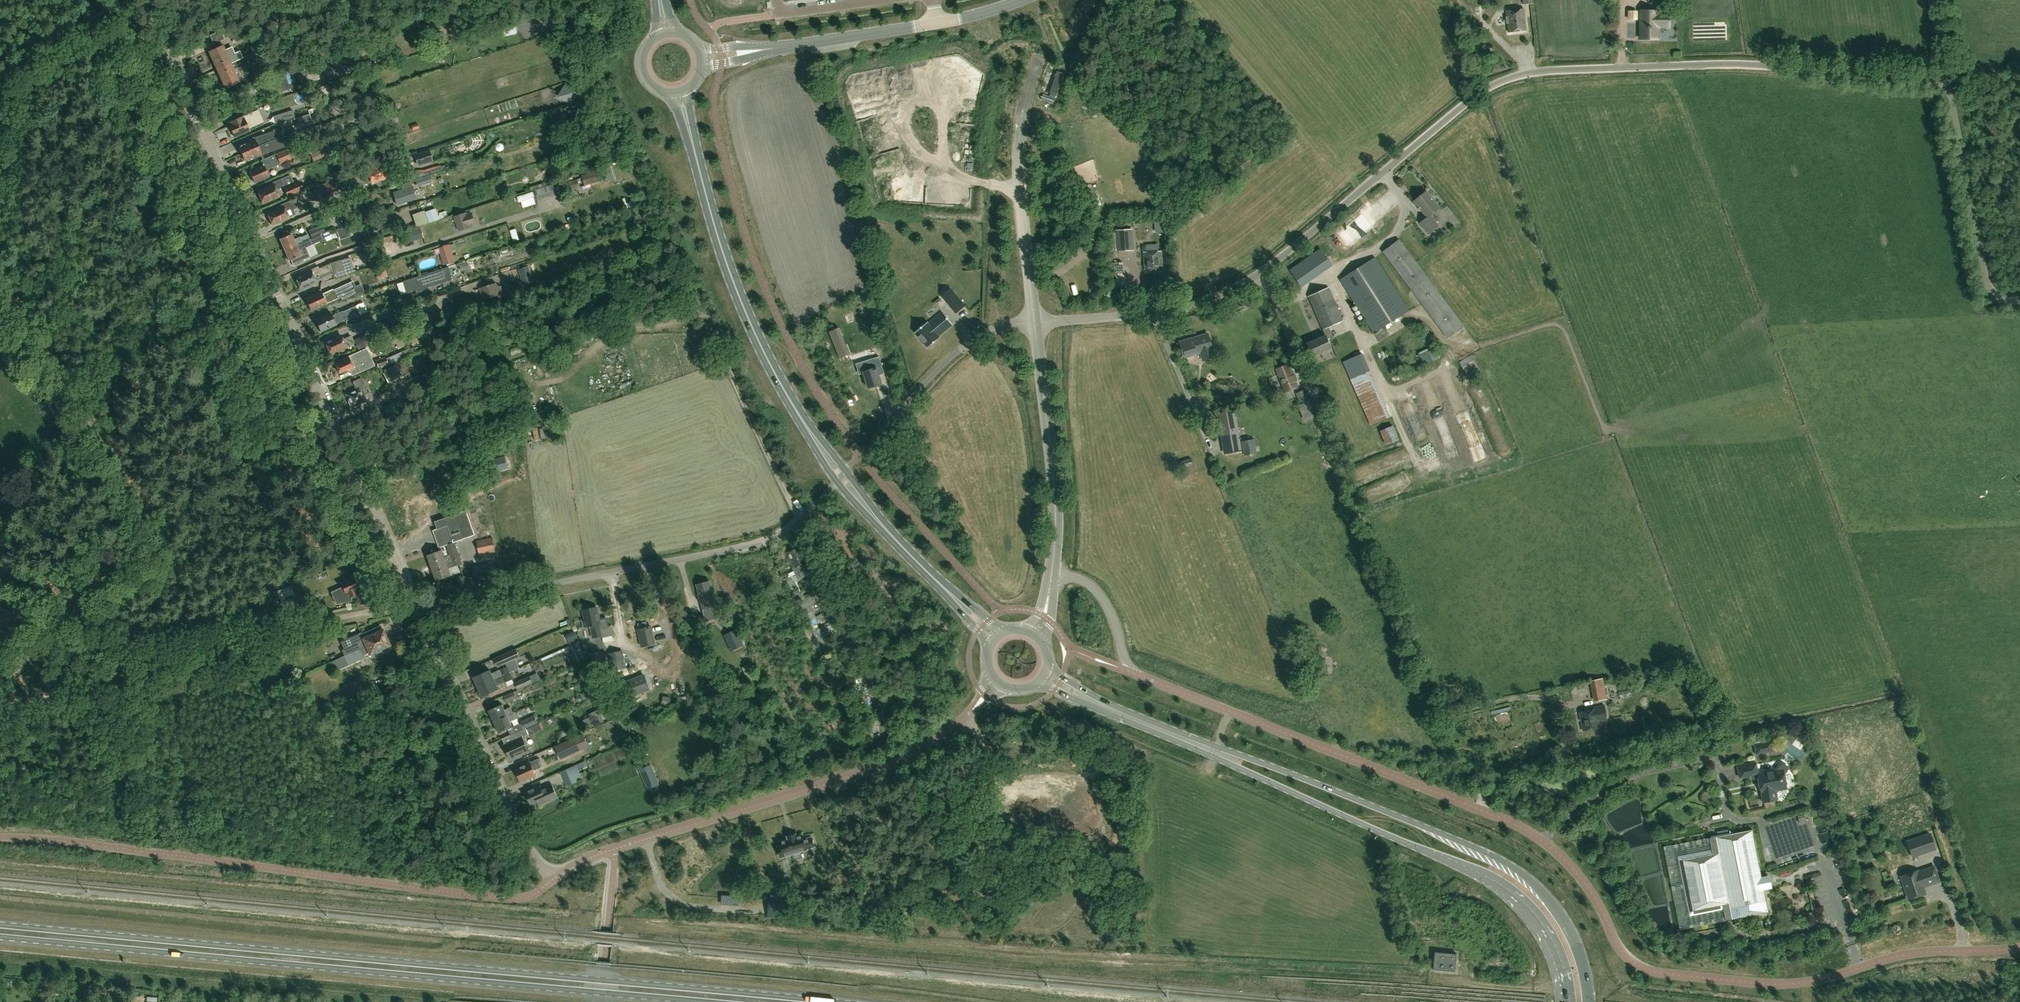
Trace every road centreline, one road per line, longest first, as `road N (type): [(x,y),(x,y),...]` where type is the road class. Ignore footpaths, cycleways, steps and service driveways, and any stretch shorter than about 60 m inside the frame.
road 1 (unclassified): [(1052,575),(1084,581),(1101,597),(1134,673),(1530,832),(1577,873),(1619,946),(1645,969),(1786,984),(1909,953),(2019,947)]
road 2 (unclassified): [(1035,322),(1167,311),(1233,288),(1472,99),(1519,75),(1734,64),(1947,80)]
road 3 (primary): [(843,1001),(0,923)]
road 4 (primary): [(0,936),(700,1001)]
road 5 (residential): [(418,607),(142,0)]
road 6 (primary): [(1589,1001),(1573,937),(1543,892),(1513,867),(1047,670)]
road 7 (primary): [(1040,680),(1491,882),(1526,909),(1552,946),(1566,1001)]
road 8 (track): [(799,520),(591,70)]
road 9 (residential): [(418,607),(755,544),(788,529),(827,492)]
road 10 (residential): [(615,848),(899,760),(973,709)]
road 11 (residential): [(615,848),(554,879),(531,855),(418,607)]
road 12 (primary): [(688,128),(739,299),(822,449)]
road 13 (unclassified): [(1035,322),(1019,152),(1038,57)]
road 14 (unclassified): [(1052,575),(1055,490),(1035,322)]
road 15 (unclassified): [(2019,301),(1996,298),(1987,282),(1947,80)]
road 16 (residential): [(875,438),(965,346),(1001,327),(1035,322)]
road 17 (track): [(1479,347),(1561,327),(1607,435)]
road 18 (tertiary): [(773,47),(937,25)]
road 19 (primary): [(860,499),(960,604)]
road 20 (track): [(280,632),(418,607)]

